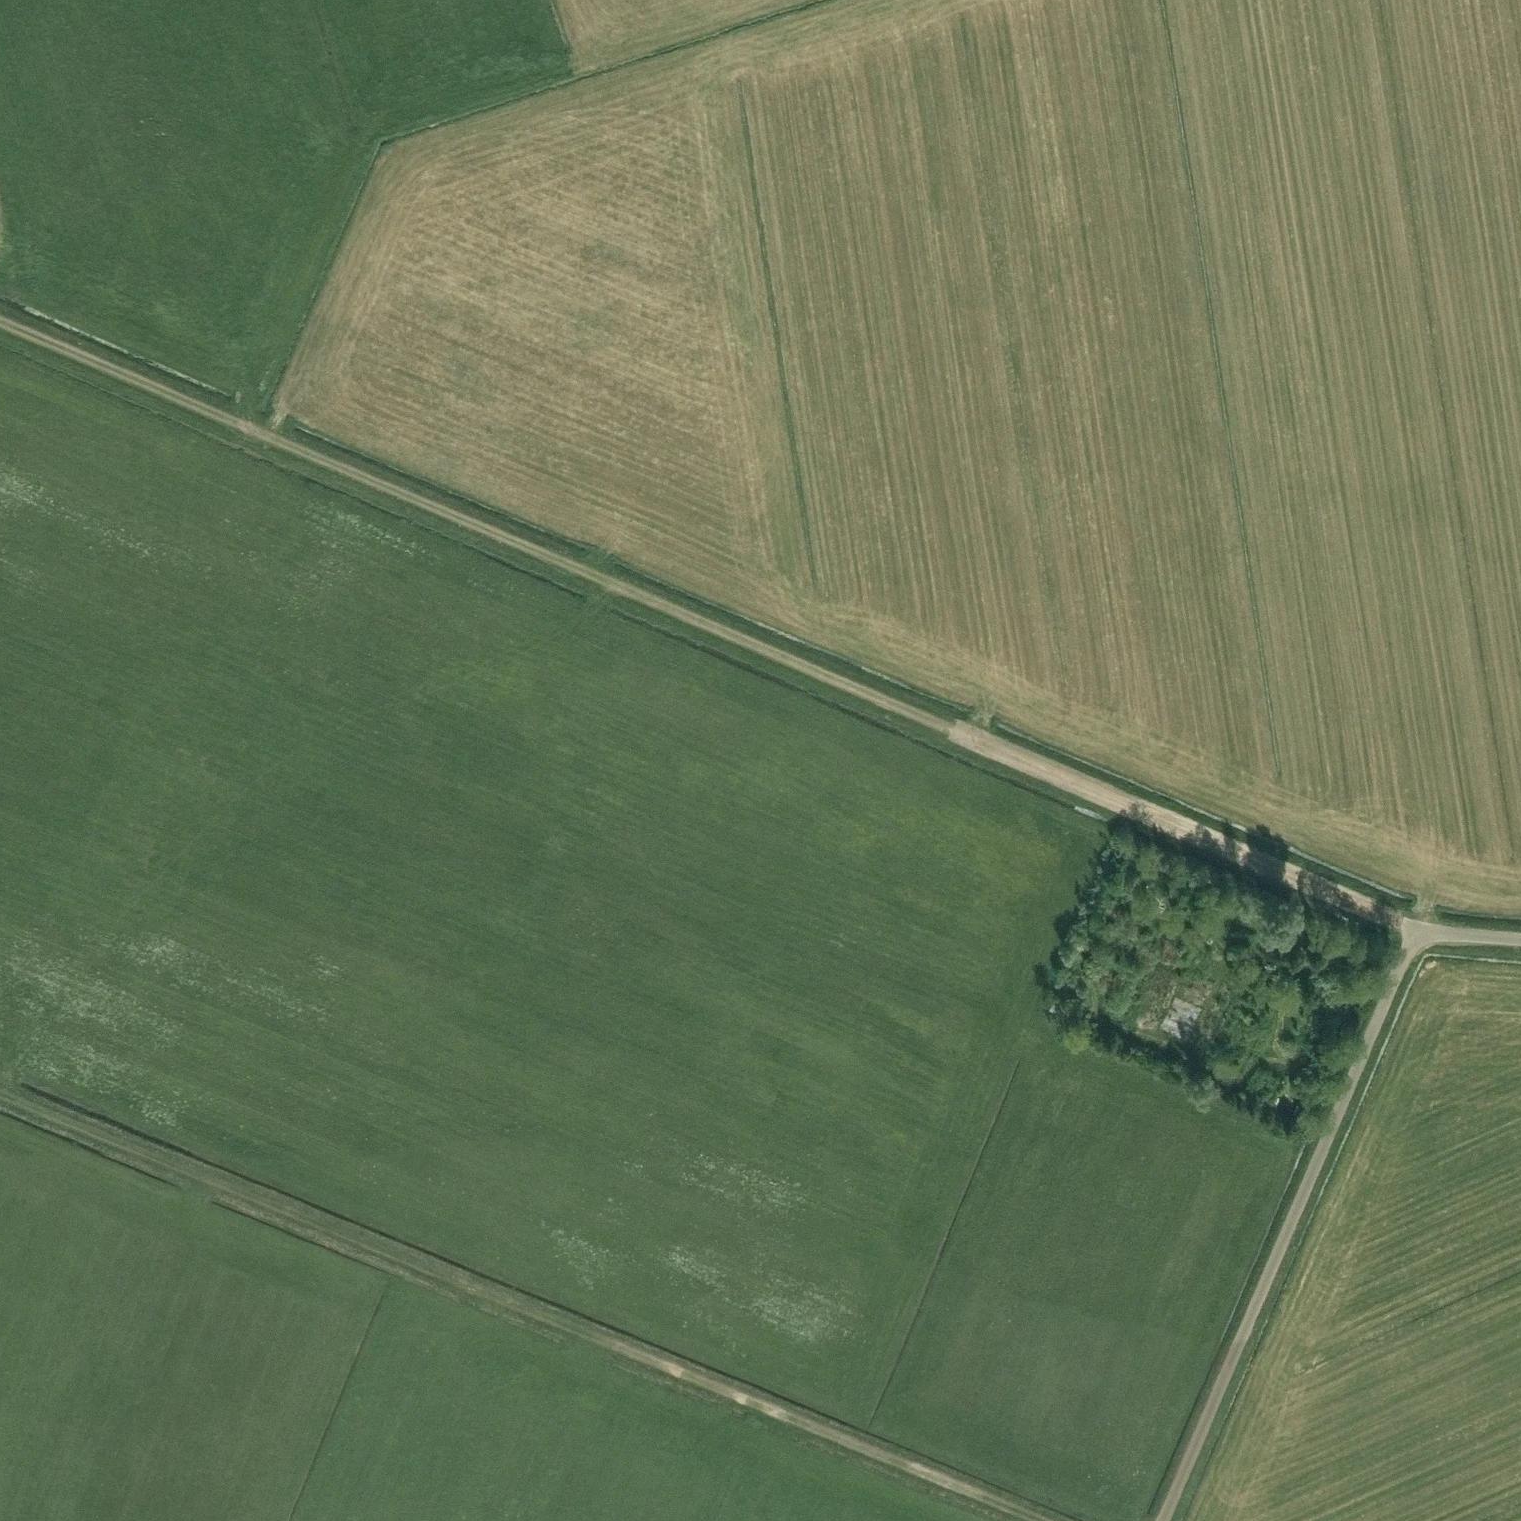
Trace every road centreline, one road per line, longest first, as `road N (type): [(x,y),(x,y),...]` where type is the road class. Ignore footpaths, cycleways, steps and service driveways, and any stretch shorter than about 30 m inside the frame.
road 1 (track): [(1417,932),(0,325)]
road 2 (unclassified): [(1161,1520),(1417,932)]

